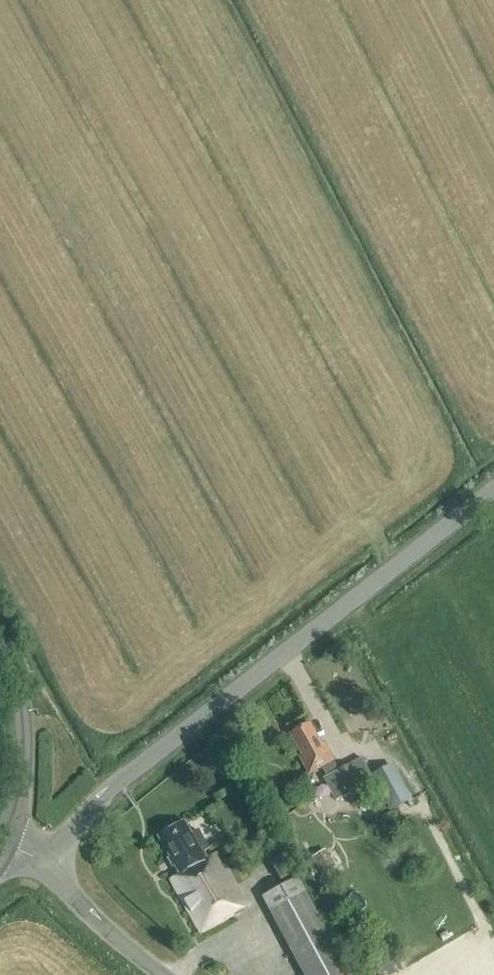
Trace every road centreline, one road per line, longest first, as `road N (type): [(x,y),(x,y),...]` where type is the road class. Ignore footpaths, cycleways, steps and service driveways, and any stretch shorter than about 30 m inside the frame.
road 1 (unclassified): [(43,858),(142,763),(493,487)]
road 2 (secondary): [(4,842),(22,737),(0,639)]
road 3 (unclassified): [(155,974),(43,858)]

